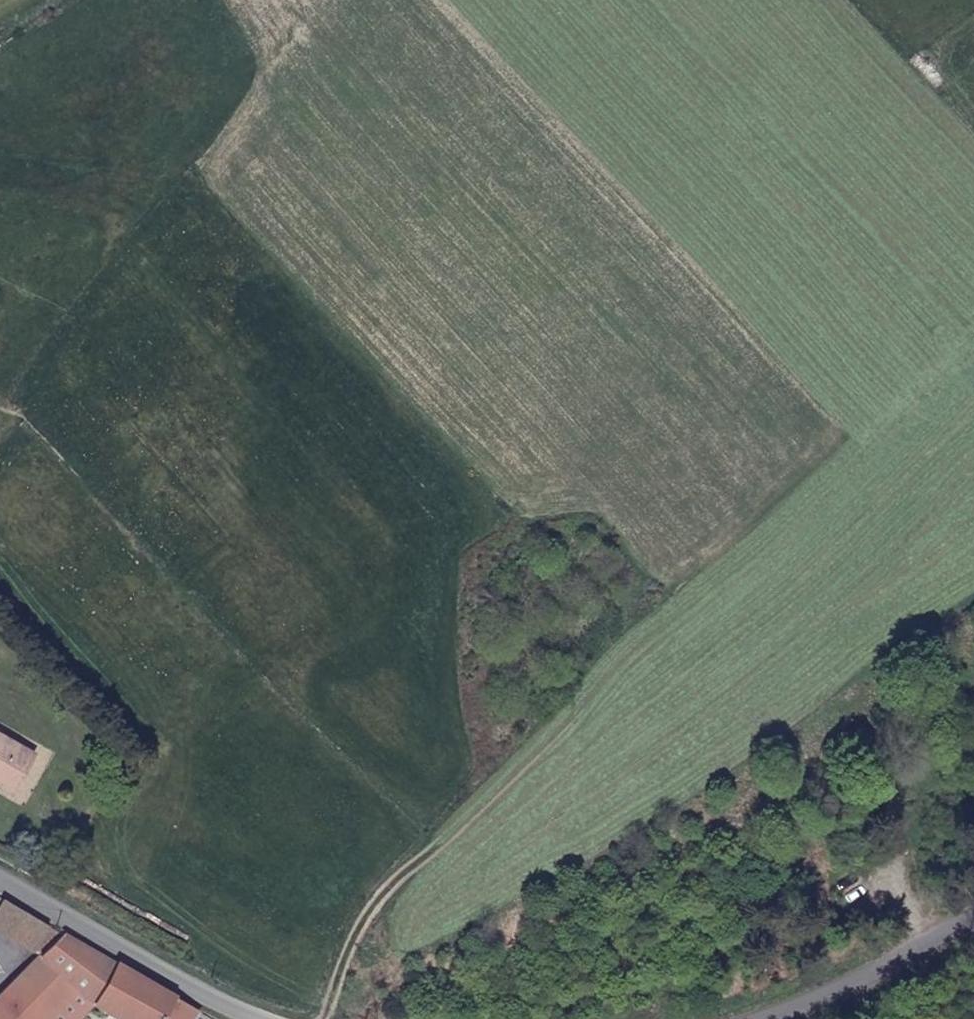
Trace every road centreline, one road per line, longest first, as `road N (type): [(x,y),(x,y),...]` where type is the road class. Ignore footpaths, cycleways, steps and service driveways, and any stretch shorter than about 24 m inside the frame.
road 1 (unclassified): [(263,1018),(0,876)]
road 2 (unclassified): [(973,920),(766,1018)]

